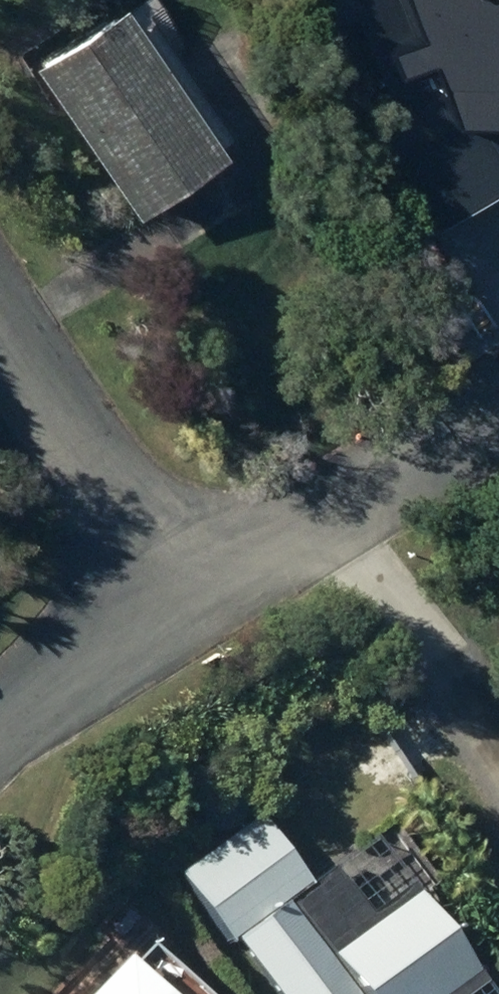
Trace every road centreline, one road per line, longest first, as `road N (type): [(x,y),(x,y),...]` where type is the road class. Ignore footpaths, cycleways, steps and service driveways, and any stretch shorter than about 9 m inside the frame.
road 1 (residential): [(498,402),(180,609)]
road 2 (tertiary): [(180,609),(0,334)]
road 3 (residential): [(180,609),(0,732)]

